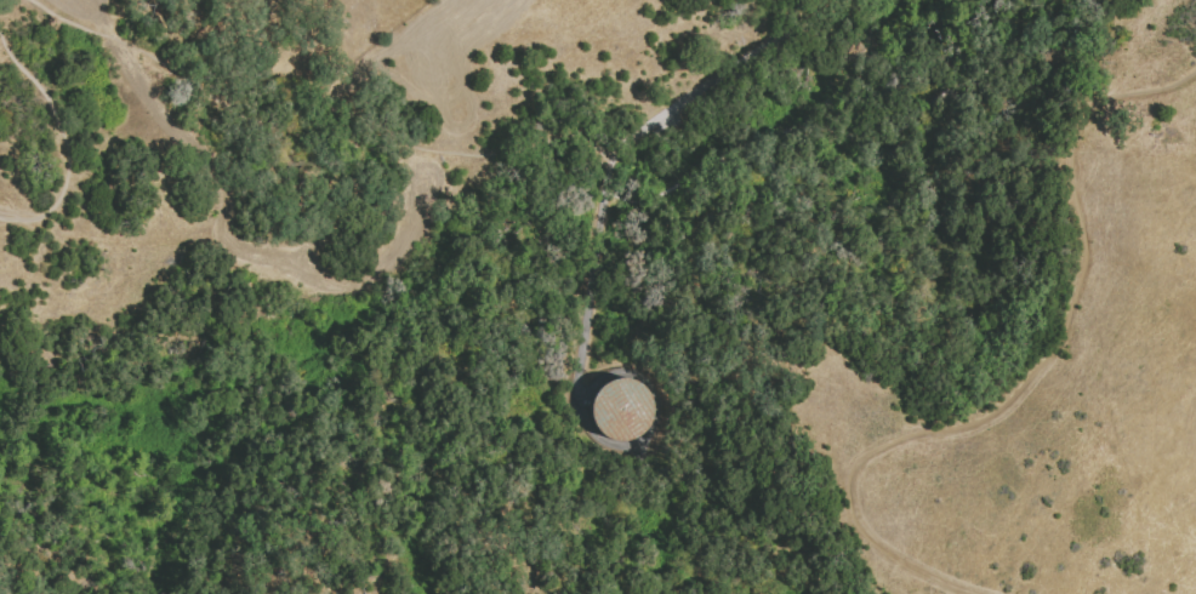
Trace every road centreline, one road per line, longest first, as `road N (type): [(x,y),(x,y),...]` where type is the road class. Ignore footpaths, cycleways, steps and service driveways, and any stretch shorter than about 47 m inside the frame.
road 1 (track): [(602,161),(638,128),(836,0)]
road 2 (track): [(566,362),(602,161)]

